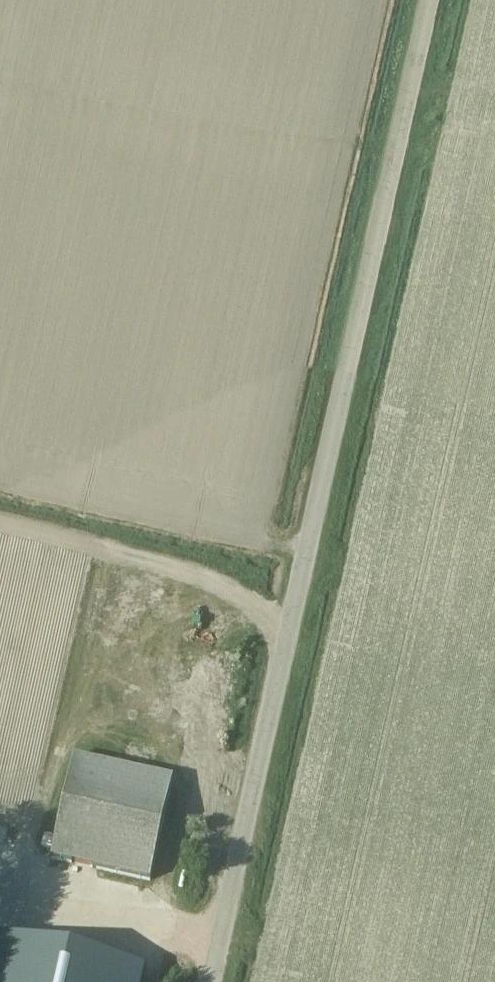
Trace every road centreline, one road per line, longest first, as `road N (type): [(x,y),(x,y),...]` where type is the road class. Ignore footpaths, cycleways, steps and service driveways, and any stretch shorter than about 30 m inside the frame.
road 1 (tertiary): [(209,981),(425,0)]

